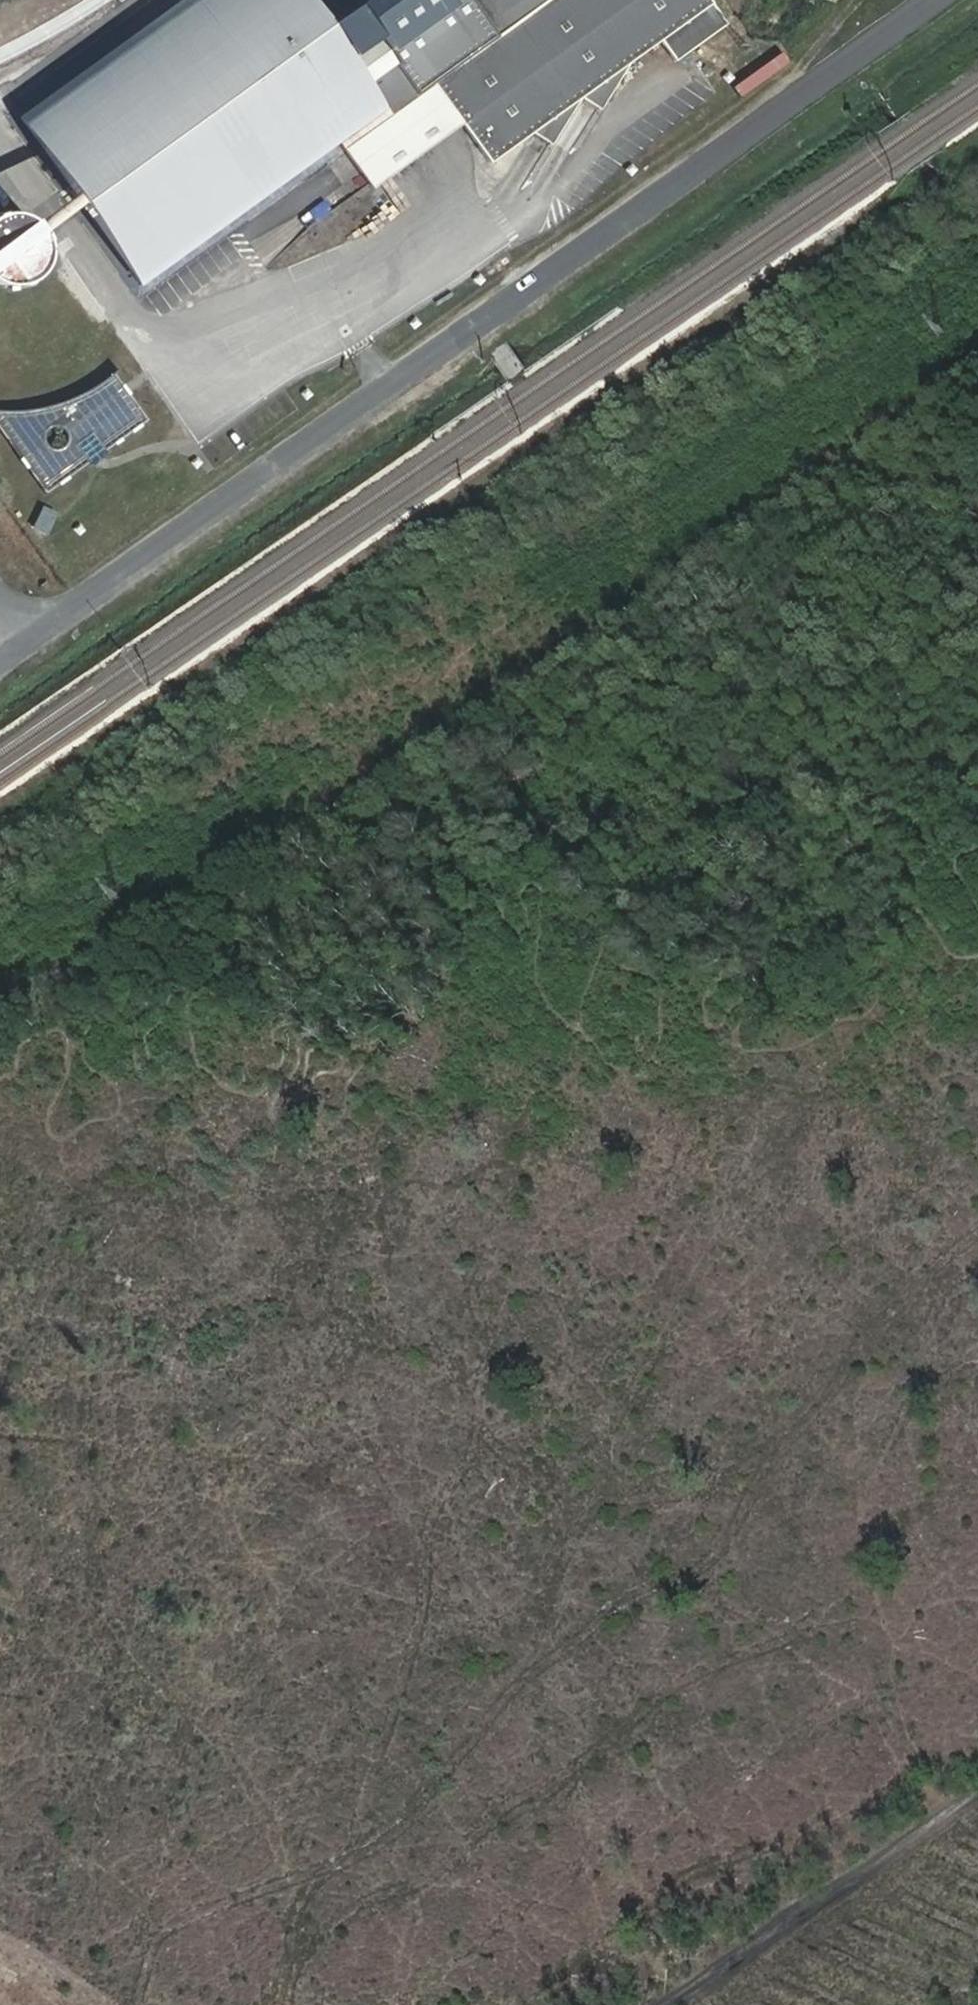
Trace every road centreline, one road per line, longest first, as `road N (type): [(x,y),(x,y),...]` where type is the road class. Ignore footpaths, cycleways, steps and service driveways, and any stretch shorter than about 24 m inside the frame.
road 1 (unclassified): [(33,636),(928,0)]
road 2 (track): [(977,1805),(692,2004)]

